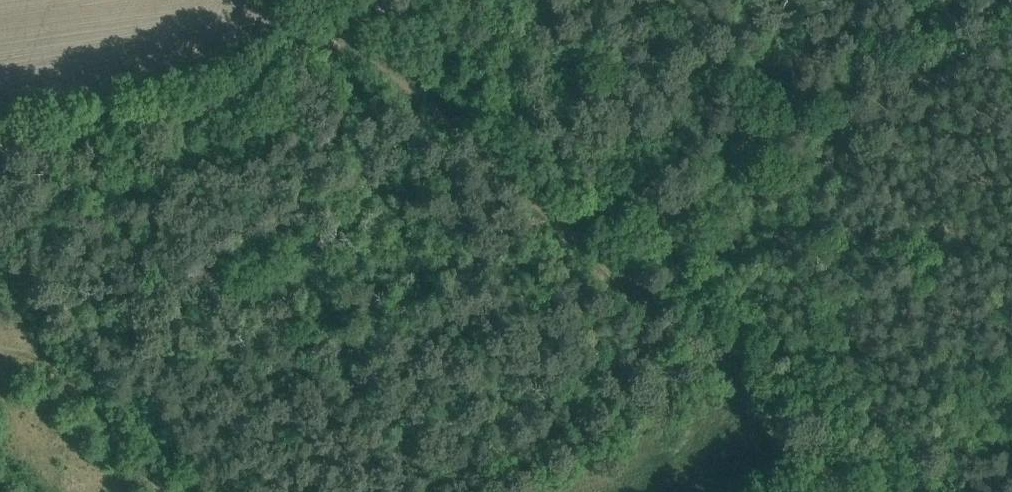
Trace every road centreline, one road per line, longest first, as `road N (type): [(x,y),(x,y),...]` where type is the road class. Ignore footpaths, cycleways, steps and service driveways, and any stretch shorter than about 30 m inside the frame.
road 1 (track): [(339,30),(374,52),(850,491)]
road 2 (unclassified): [(0,142),(210,104),(266,77),(386,0)]
road 3 (track): [(889,491),(955,425),(1011,387)]

